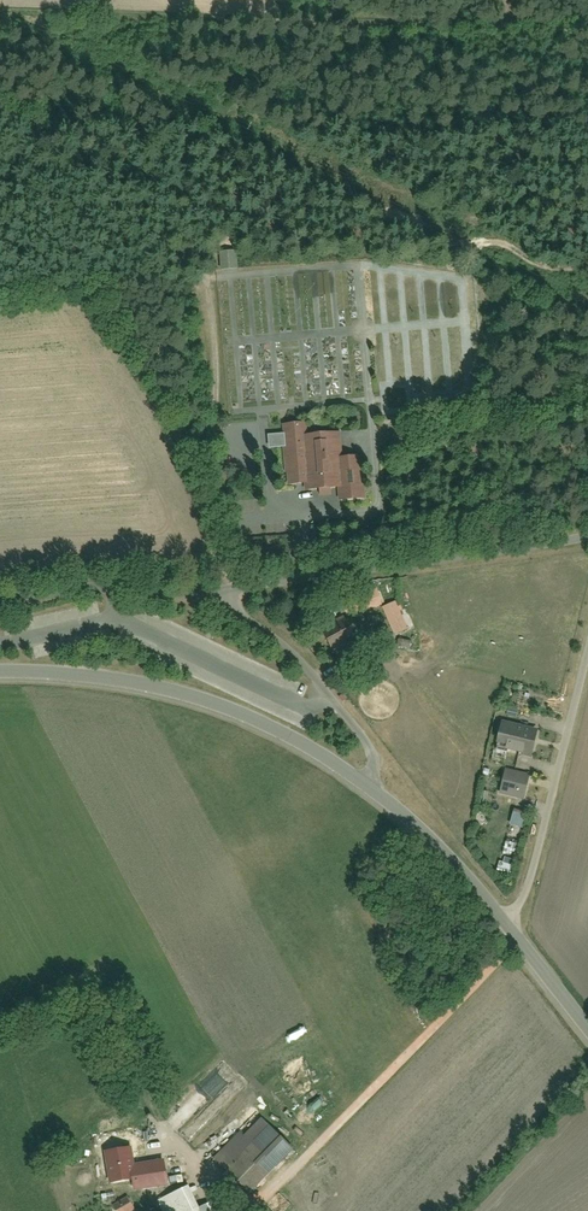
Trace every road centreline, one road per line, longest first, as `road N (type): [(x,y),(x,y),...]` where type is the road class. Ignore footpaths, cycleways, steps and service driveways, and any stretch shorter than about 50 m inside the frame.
road 1 (tertiary): [(508,926),(398,813),(313,749),(203,700),(142,685),(0,673)]
road 2 (unclassified): [(228,595),(587,536)]
road 3 (unclassified): [(587,656),(532,873),(508,926)]
road 4 (residential): [(0,611),(111,587),(228,595)]
road 5 (tertiary): [(587,1027),(508,926)]

